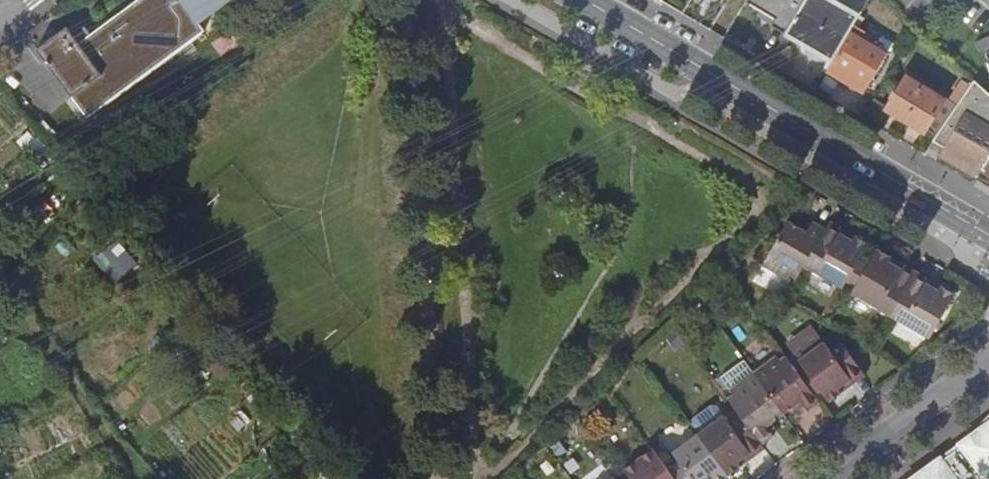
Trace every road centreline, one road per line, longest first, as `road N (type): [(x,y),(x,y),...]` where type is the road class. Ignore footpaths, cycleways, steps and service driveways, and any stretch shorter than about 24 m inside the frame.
road 1 (secondary): [(582,0),(988,237)]
road 2 (residential): [(828,478),(988,360)]

